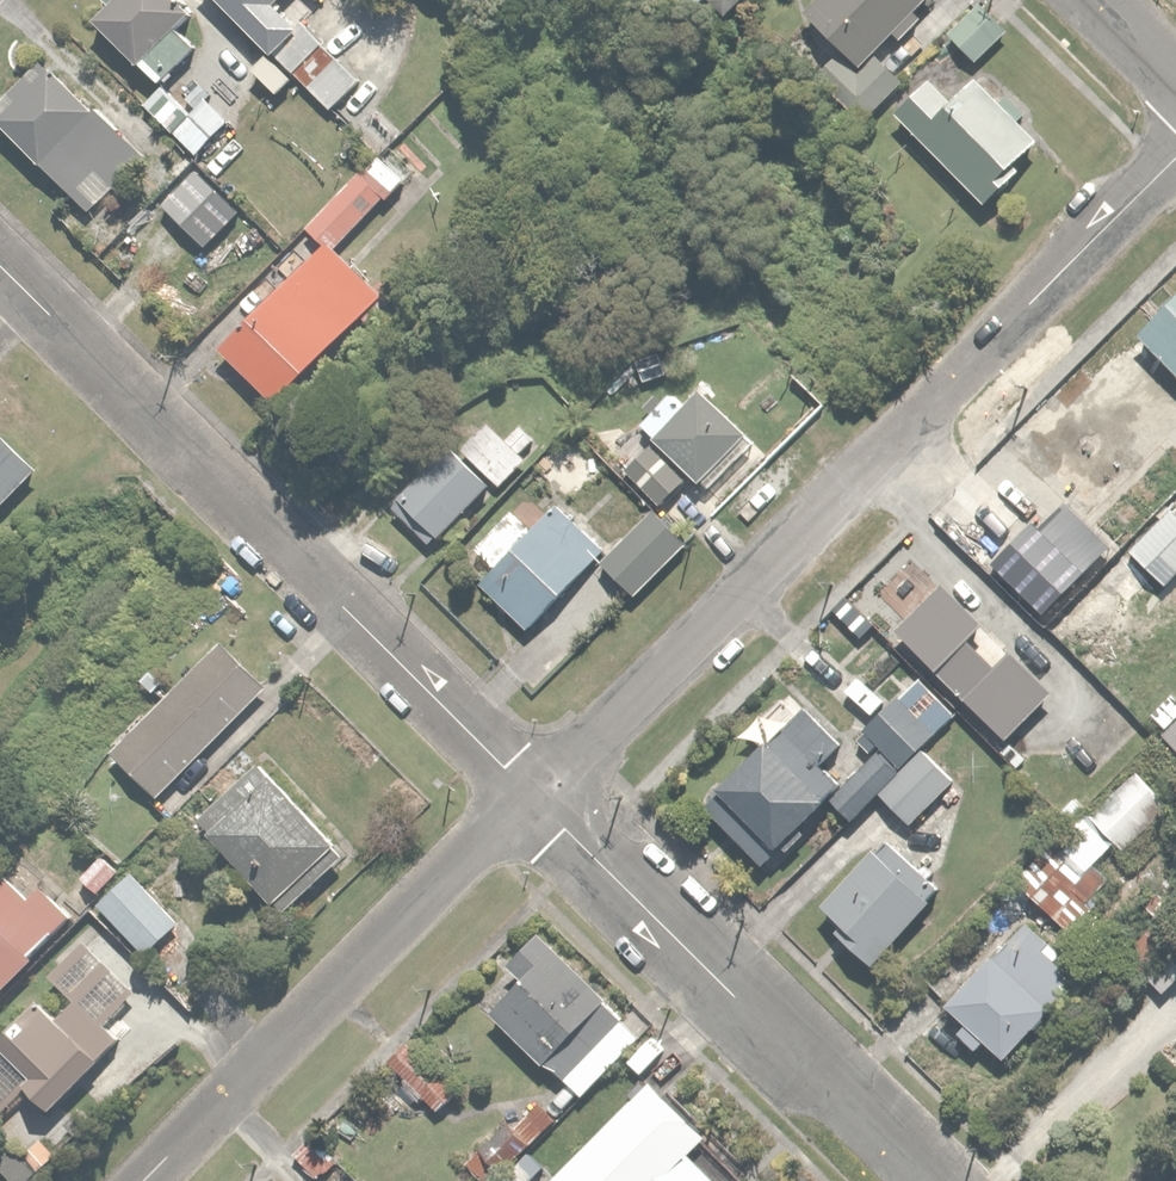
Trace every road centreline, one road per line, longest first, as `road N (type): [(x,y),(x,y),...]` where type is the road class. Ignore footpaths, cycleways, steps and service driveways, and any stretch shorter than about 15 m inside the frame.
road 1 (residential): [(535,794),(1175,160)]
road 2 (residential): [(535,794),(0,262)]
road 3 (residential): [(927,1180),(535,794)]
road 4 (residential): [(149,1180),(535,794)]

